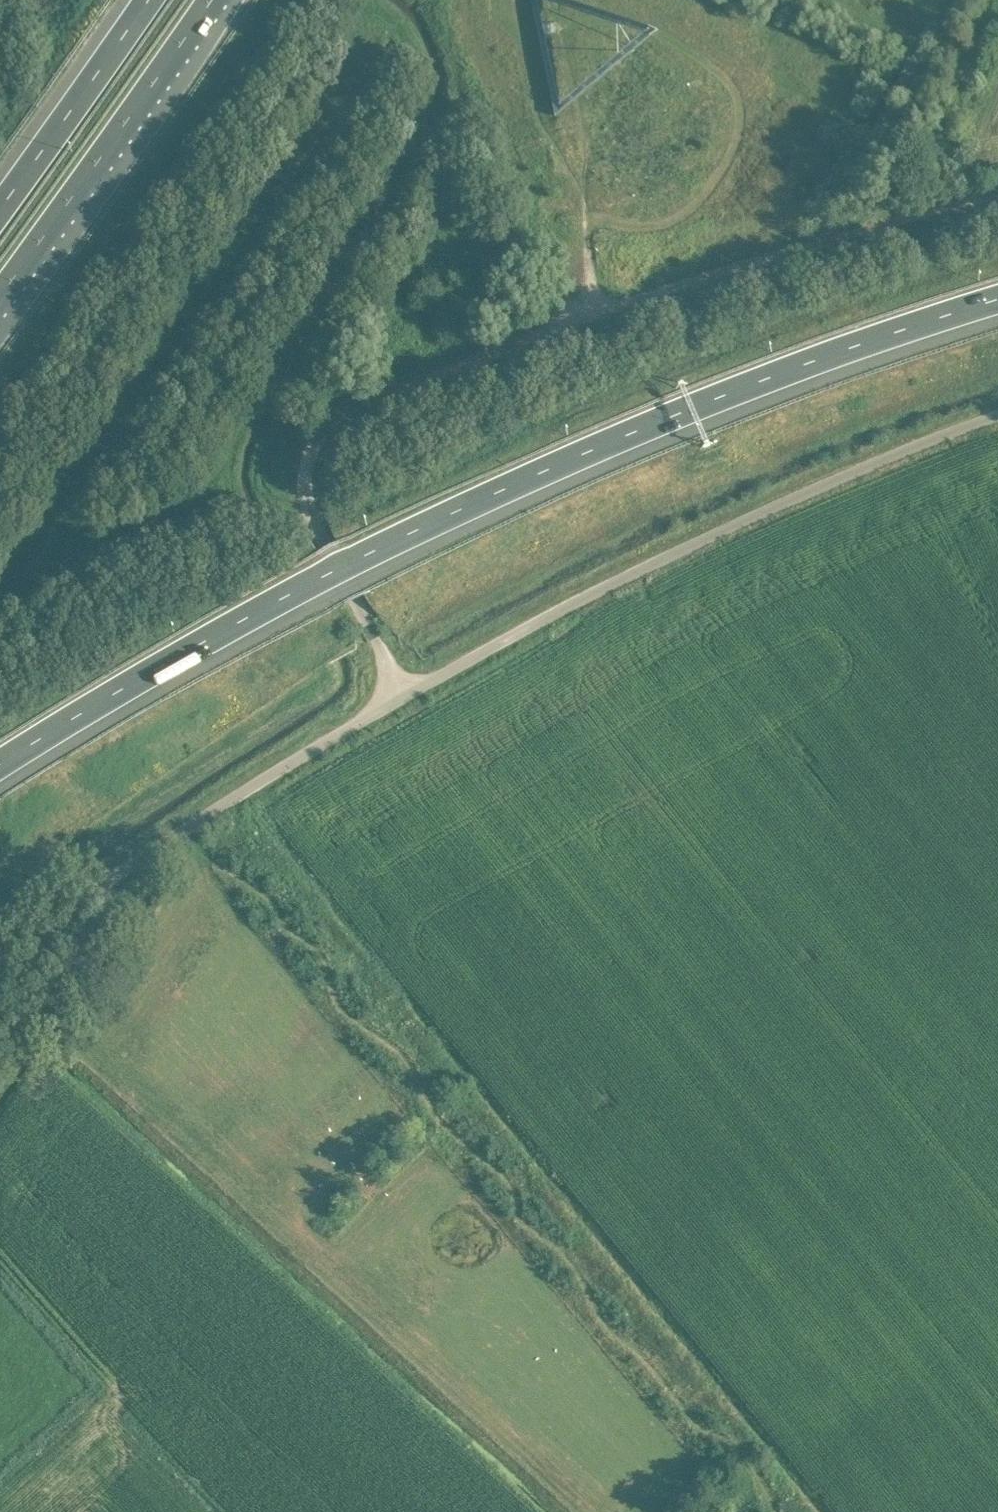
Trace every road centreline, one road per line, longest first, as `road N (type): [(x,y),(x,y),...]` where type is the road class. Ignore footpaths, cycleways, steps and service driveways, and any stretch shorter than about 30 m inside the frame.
road 1 (motorway): [(0,765),(163,664),(480,499),(704,402),(997,298)]
road 2 (track): [(335,421),(307,380),(242,346),(200,346),(67,522),(59,543),(70,549),(137,524),(213,481),(269,386)]
road 3 (unclassified): [(396,702),(588,595),(865,467),(997,419)]
road 4 (track): [(371,404),(586,321),(911,211),(997,192)]
road 5 (unclassified): [(0,958),(180,832),(396,702)]
road 6 (motorway): [(0,295),(215,0)]
road 7 (unclassified): [(396,702),(311,505),(306,472),(335,421),(371,404)]
road 8 (motorway): [(143,0),(0,202)]

